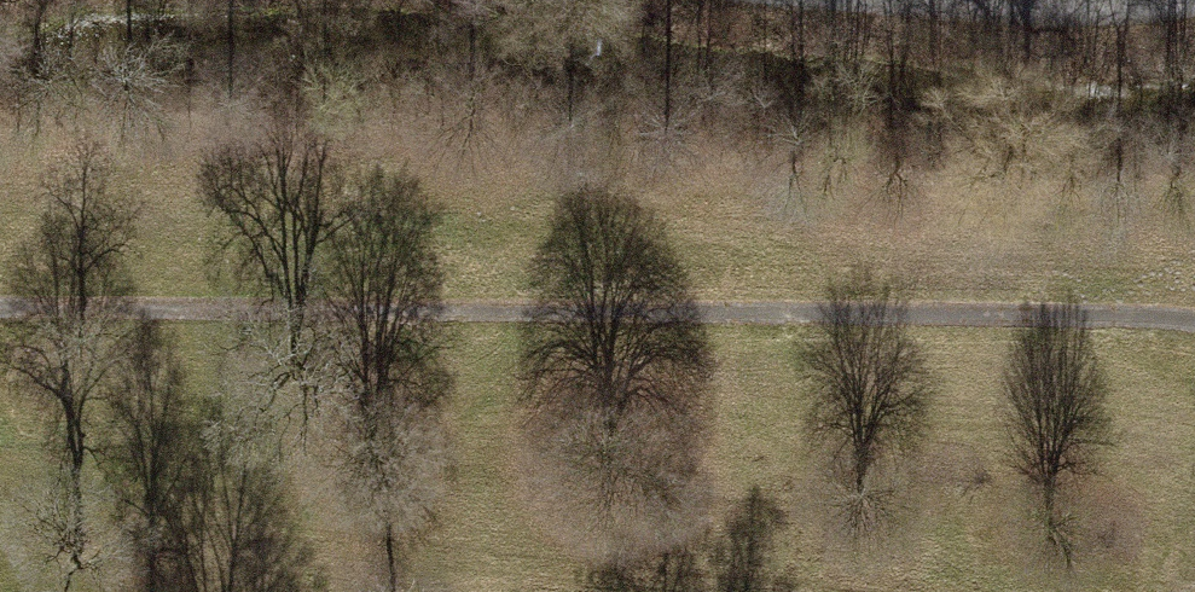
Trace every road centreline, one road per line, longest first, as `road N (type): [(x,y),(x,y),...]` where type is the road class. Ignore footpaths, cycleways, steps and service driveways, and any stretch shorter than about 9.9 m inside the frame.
road 1 (track): [(0,310),(1194,323)]

